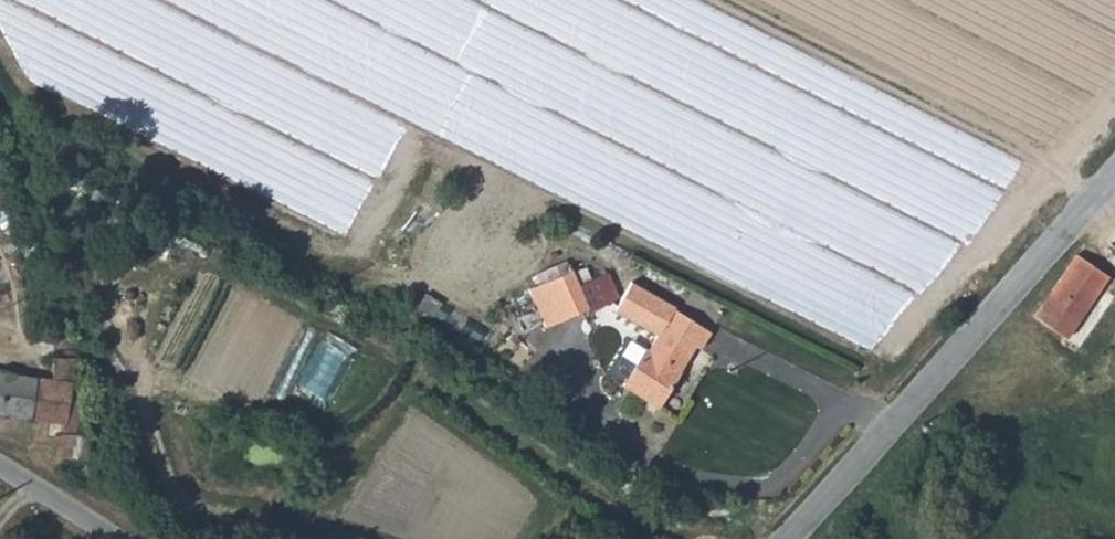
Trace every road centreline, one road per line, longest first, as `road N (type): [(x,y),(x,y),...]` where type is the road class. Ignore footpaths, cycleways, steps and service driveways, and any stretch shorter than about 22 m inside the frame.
road 1 (unclassified): [(798,538),(1114,177)]
road 2 (unclassified): [(0,464),(126,538)]

